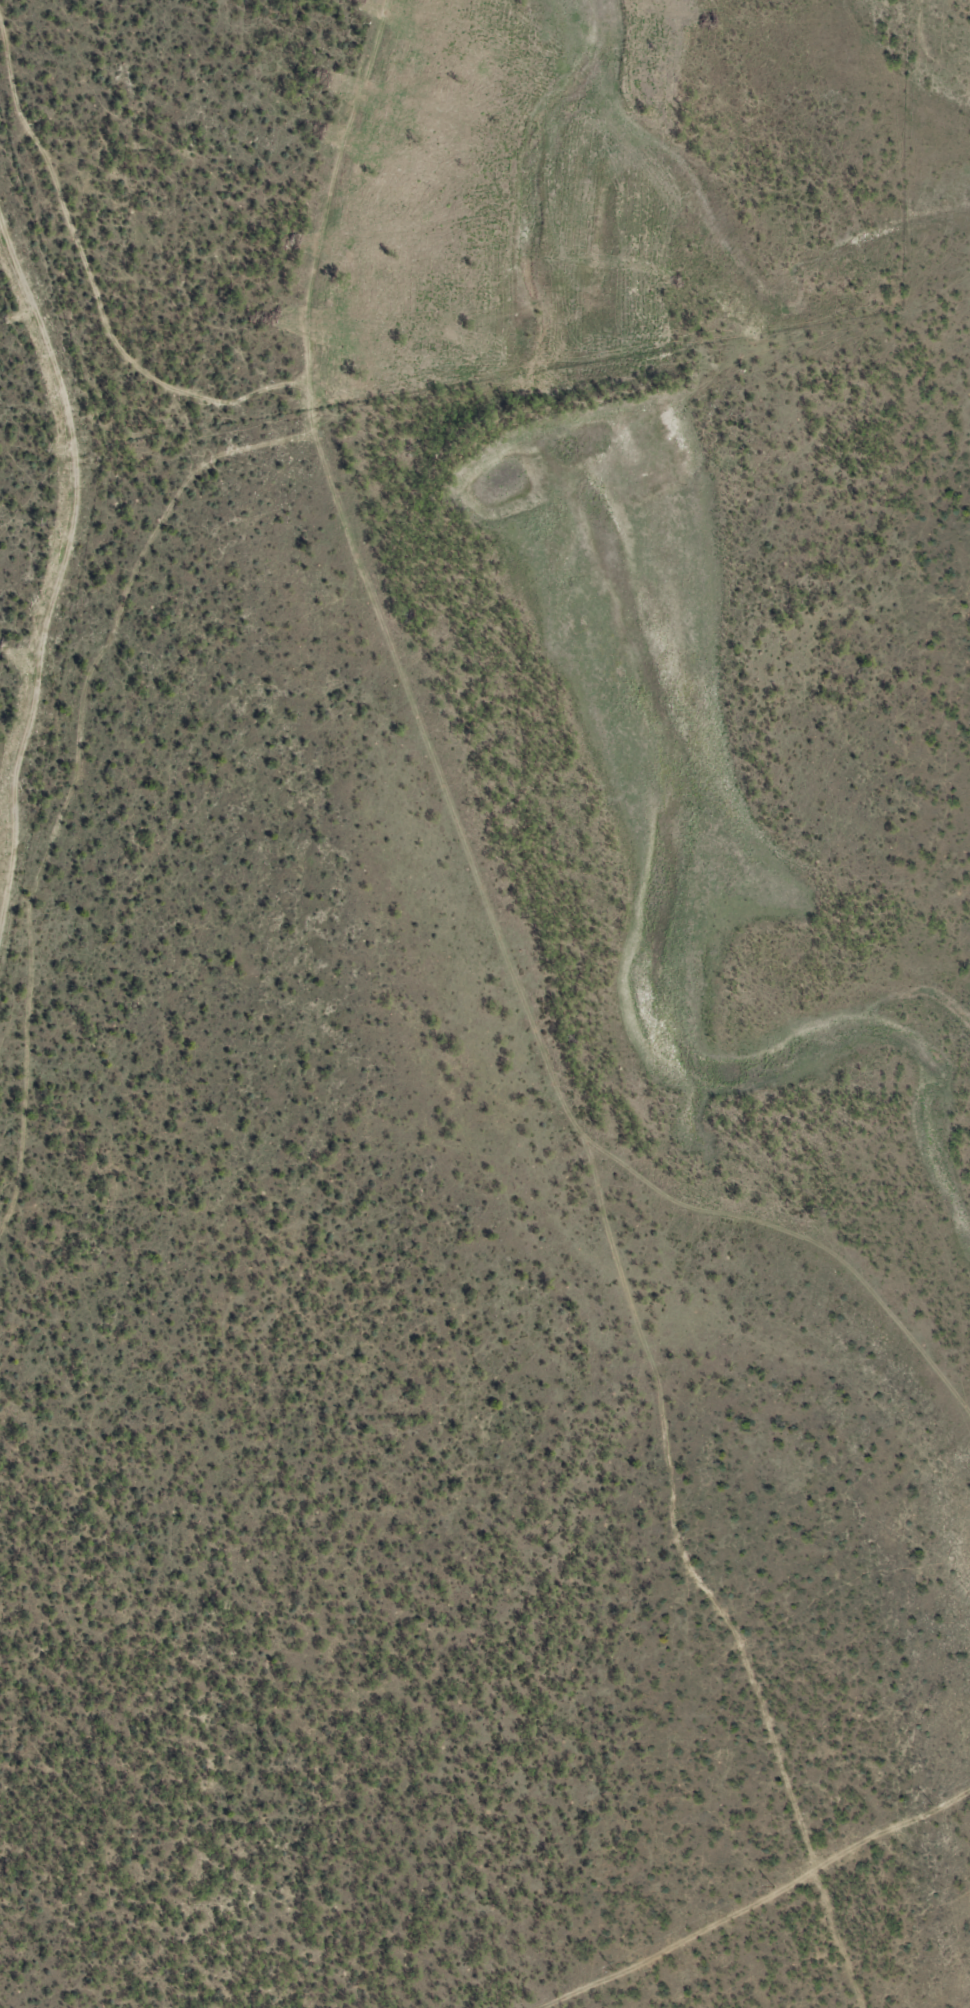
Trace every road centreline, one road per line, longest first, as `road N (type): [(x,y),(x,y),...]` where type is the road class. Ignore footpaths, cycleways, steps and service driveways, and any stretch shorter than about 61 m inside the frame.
road 1 (residential): [(802,2007),(778,1960),(758,1834),(743,1825),(549,1144),(529,1139),(369,623),(305,493),(265,462),(105,467),(50,447),(10,402),(0,347)]

